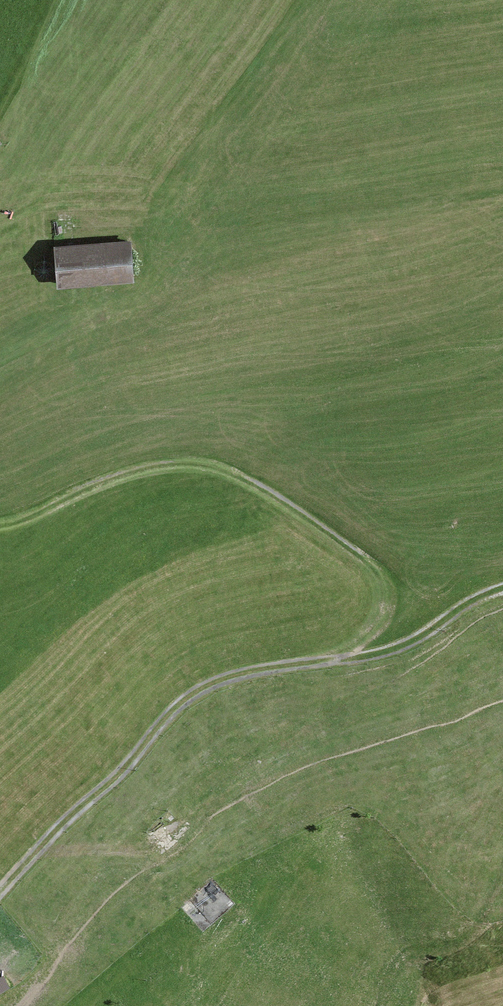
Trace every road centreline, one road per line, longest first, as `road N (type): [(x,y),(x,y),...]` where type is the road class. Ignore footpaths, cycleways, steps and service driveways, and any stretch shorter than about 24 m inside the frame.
road 1 (track): [(0,526),(114,473),(207,465),(263,484),(328,526),(386,579),(386,593),(374,625),(355,642),(224,678),(178,704),(0,895)]
road 2 (track): [(230,124),(194,163),(169,209),(157,285),(141,301),(0,375)]
road 3 (track): [(502,586),(397,646),(322,657)]

